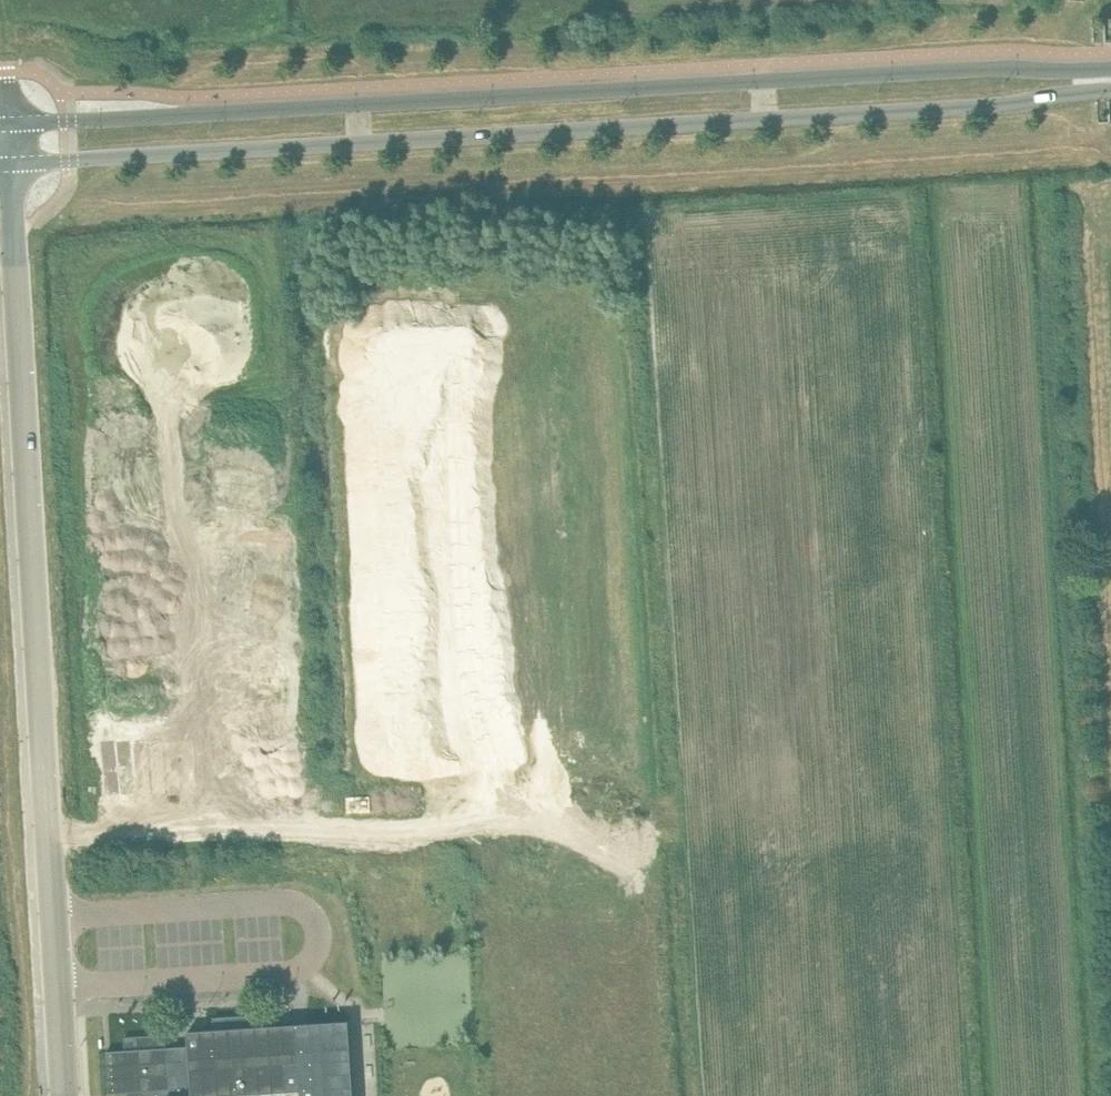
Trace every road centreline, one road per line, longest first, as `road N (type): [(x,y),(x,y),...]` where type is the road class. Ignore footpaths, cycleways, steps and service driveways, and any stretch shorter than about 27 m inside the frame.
road 1 (tertiary): [(1110,69),(1008,67),(8,124)]
road 2 (tertiary): [(10,164),(1010,104),(1110,90)]
road 3 (residential): [(10,164),(64,1095)]

